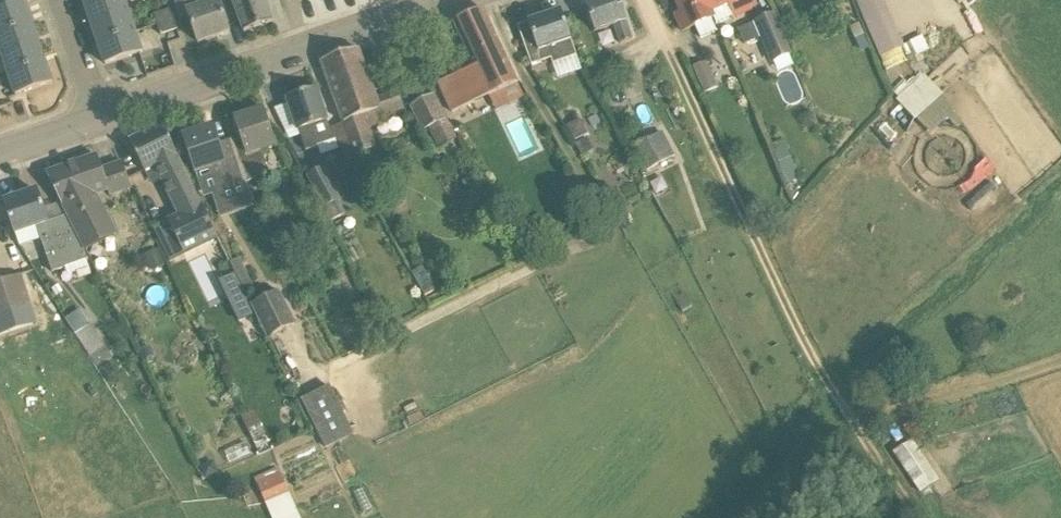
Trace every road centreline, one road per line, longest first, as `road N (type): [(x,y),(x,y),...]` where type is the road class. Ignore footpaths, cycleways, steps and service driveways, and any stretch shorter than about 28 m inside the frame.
road 1 (track): [(924,517),(809,351),(647,0)]
road 2 (tertiary): [(102,121),(441,0)]
road 3 (track): [(854,419),(1060,360)]
road 4 (track): [(724,517),(836,396)]
road 5 (residential): [(102,121),(62,0)]

